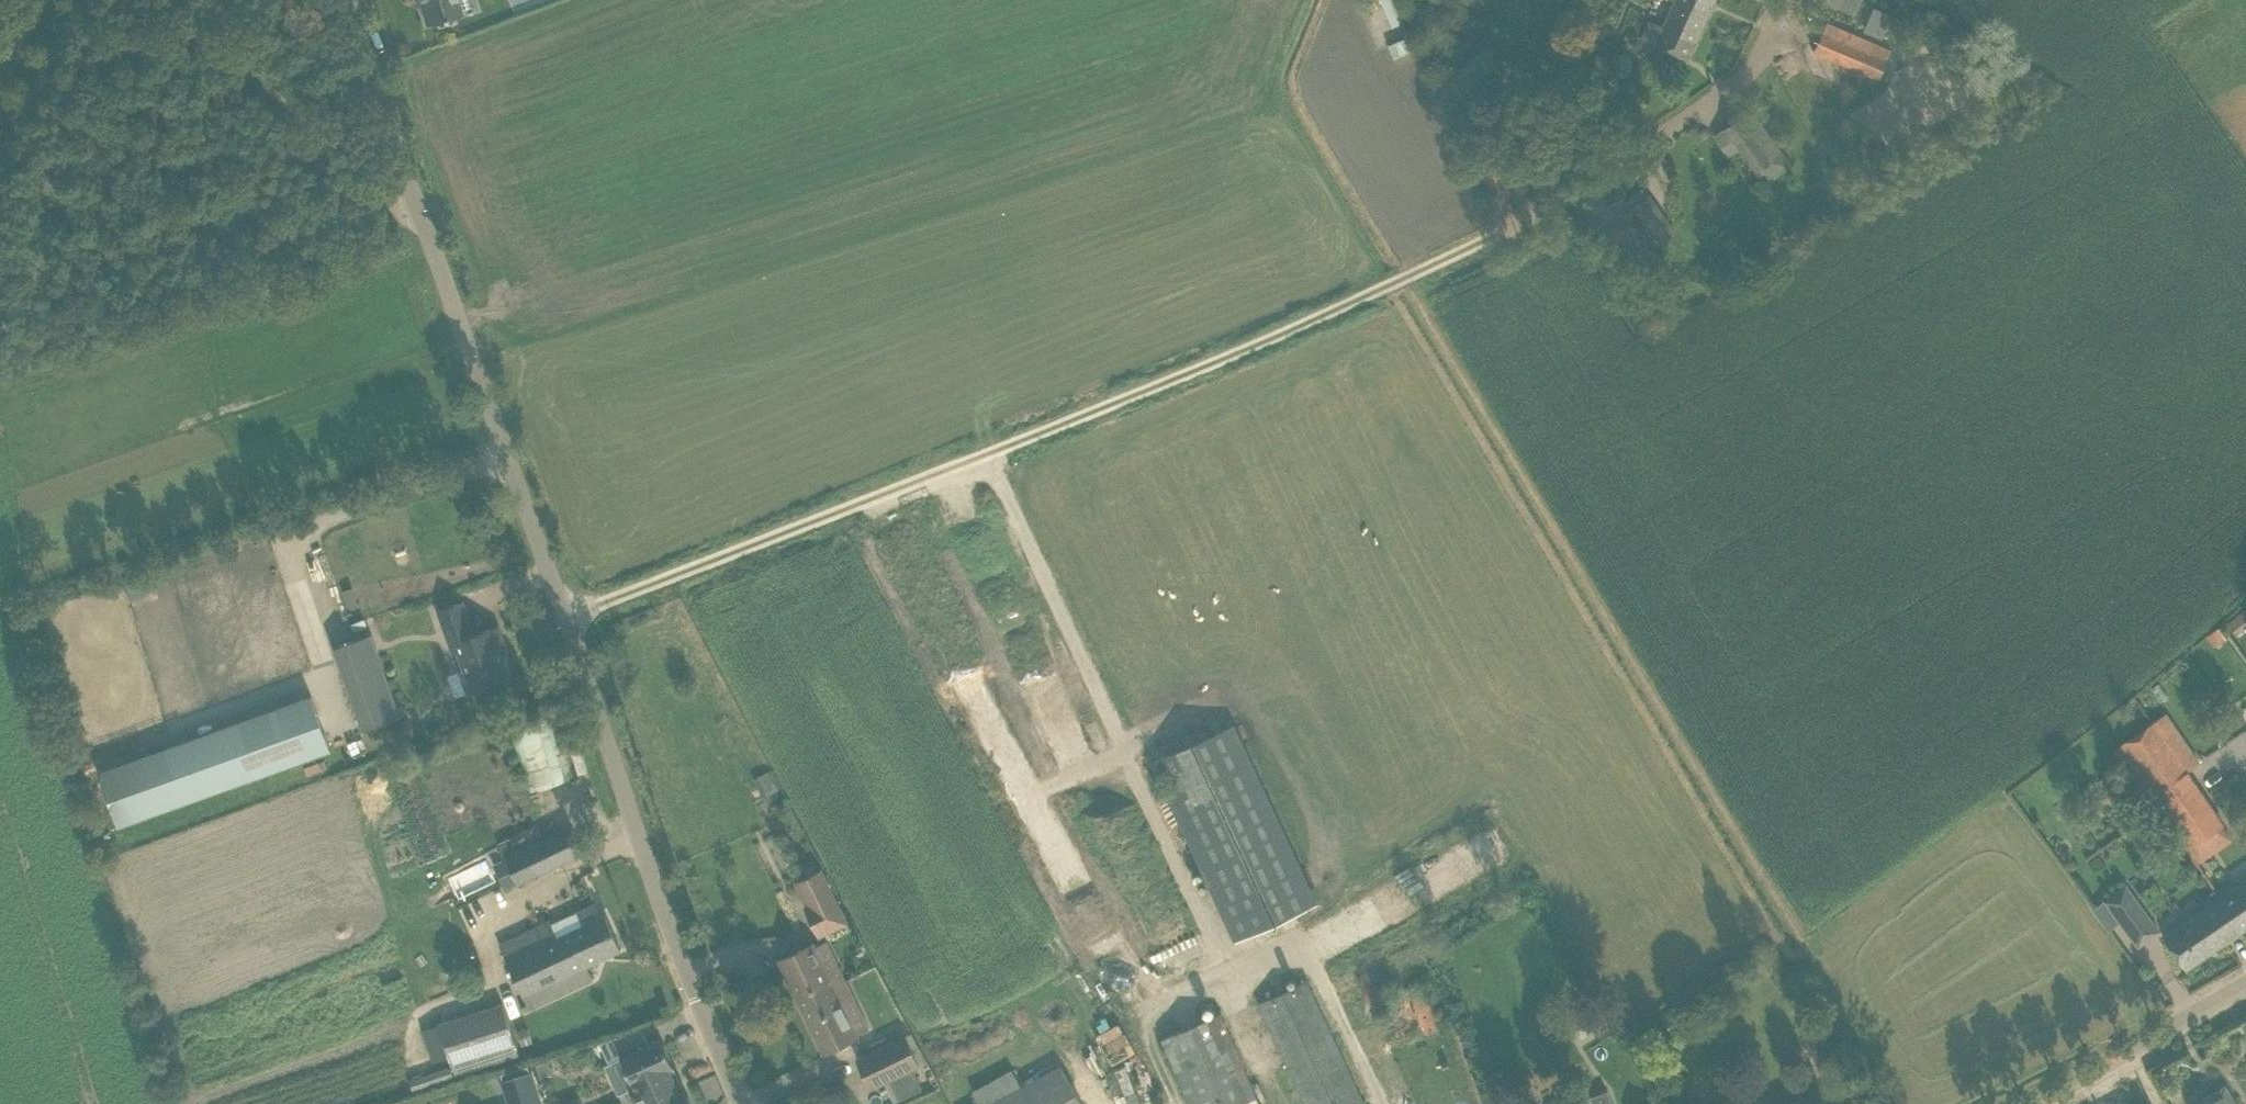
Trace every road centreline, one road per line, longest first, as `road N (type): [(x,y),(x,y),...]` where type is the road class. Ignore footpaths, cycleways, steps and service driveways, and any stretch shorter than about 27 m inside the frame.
road 1 (unclassified): [(696,999),(534,498),(347,0)]
road 2 (track): [(423,219),(377,208),(350,183),(186,0)]
road 3 (unclassified): [(2032,1103),(2245,982)]

